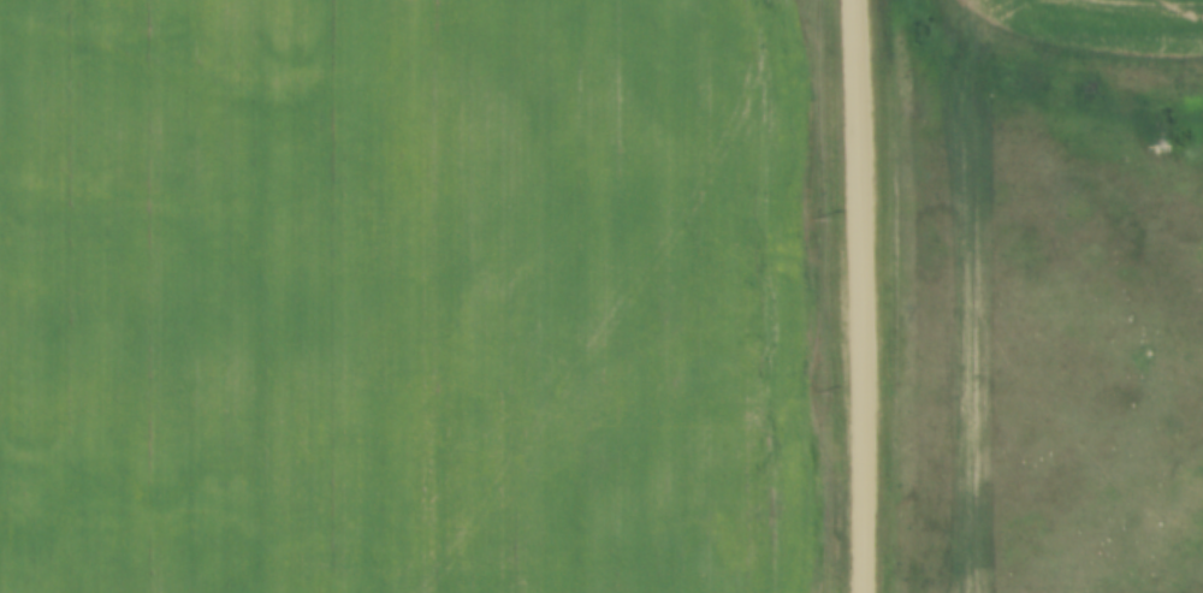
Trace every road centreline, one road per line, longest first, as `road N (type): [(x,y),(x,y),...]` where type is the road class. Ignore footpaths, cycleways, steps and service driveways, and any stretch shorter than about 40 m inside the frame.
road 1 (residential): [(864,592),(857,0)]

